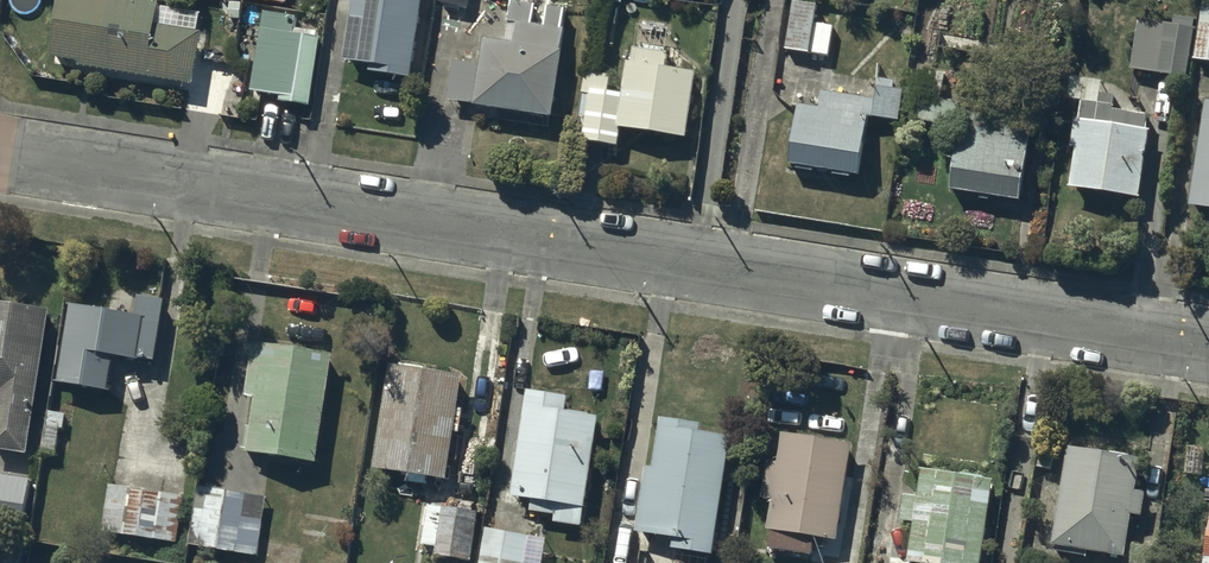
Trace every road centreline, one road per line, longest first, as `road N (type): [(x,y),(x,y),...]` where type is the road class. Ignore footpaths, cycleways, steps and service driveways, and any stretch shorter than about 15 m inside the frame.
road 1 (residential): [(0,162),(1208,347)]

